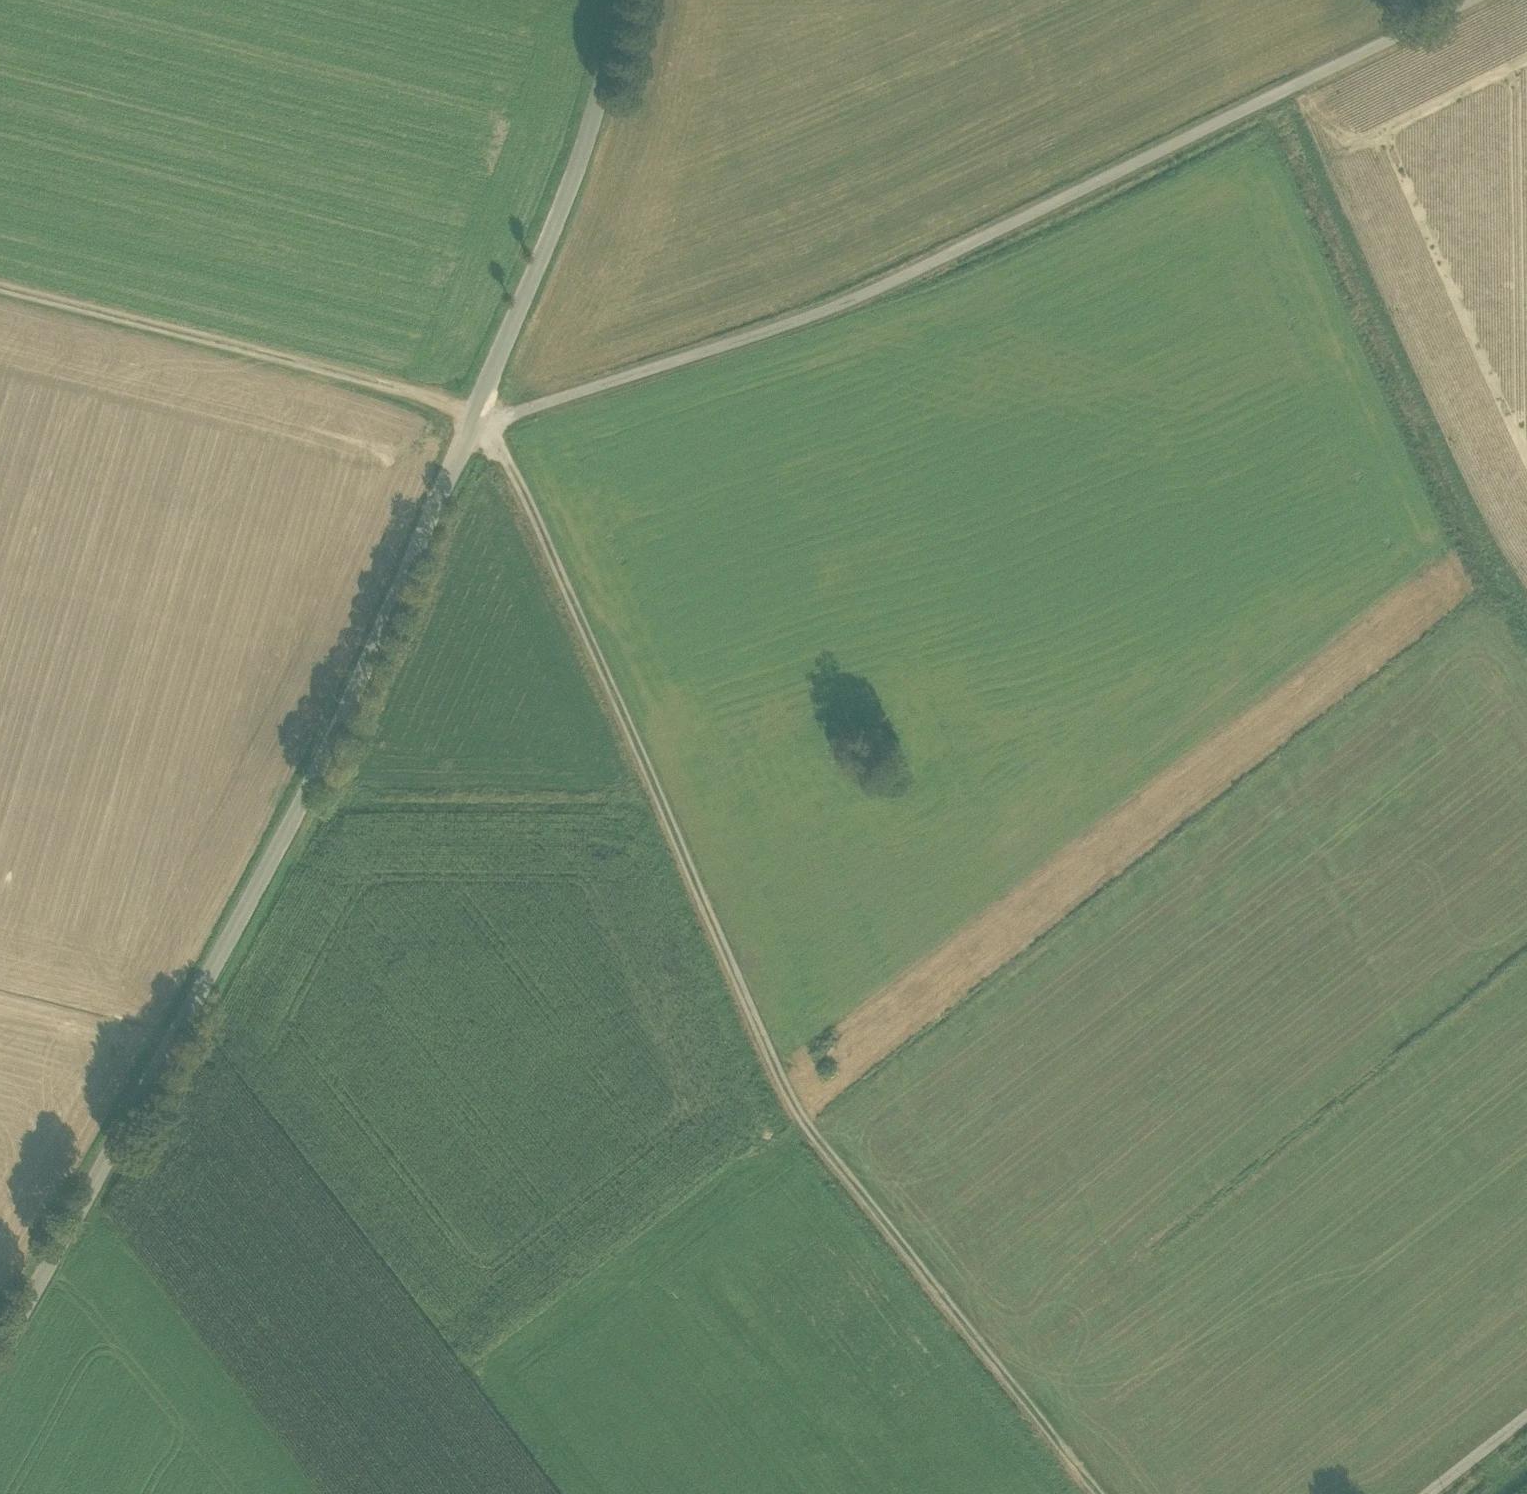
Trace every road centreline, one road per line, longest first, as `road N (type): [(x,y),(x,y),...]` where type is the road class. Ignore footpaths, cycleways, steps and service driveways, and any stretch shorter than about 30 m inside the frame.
road 1 (tertiary): [(0,1354),(294,818),(604,104),(625,0)]
road 2 (track): [(477,408),(505,452),(800,1119),(1093,1493)]
road 3 (track): [(1450,10),(832,309),(508,415),(477,408)]
road 4 (track): [(0,287),(477,408)]
road 5 (track): [(1426,1493),(1526,1414)]

